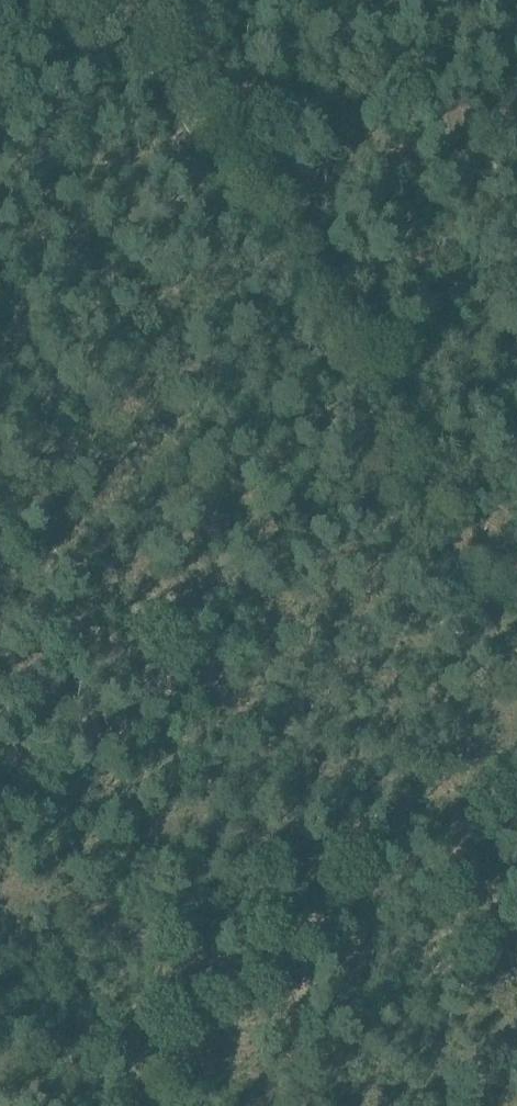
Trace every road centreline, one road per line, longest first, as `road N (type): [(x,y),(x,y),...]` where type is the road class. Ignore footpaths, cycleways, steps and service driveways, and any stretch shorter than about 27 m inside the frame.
road 1 (track): [(122,0),(516,642)]

